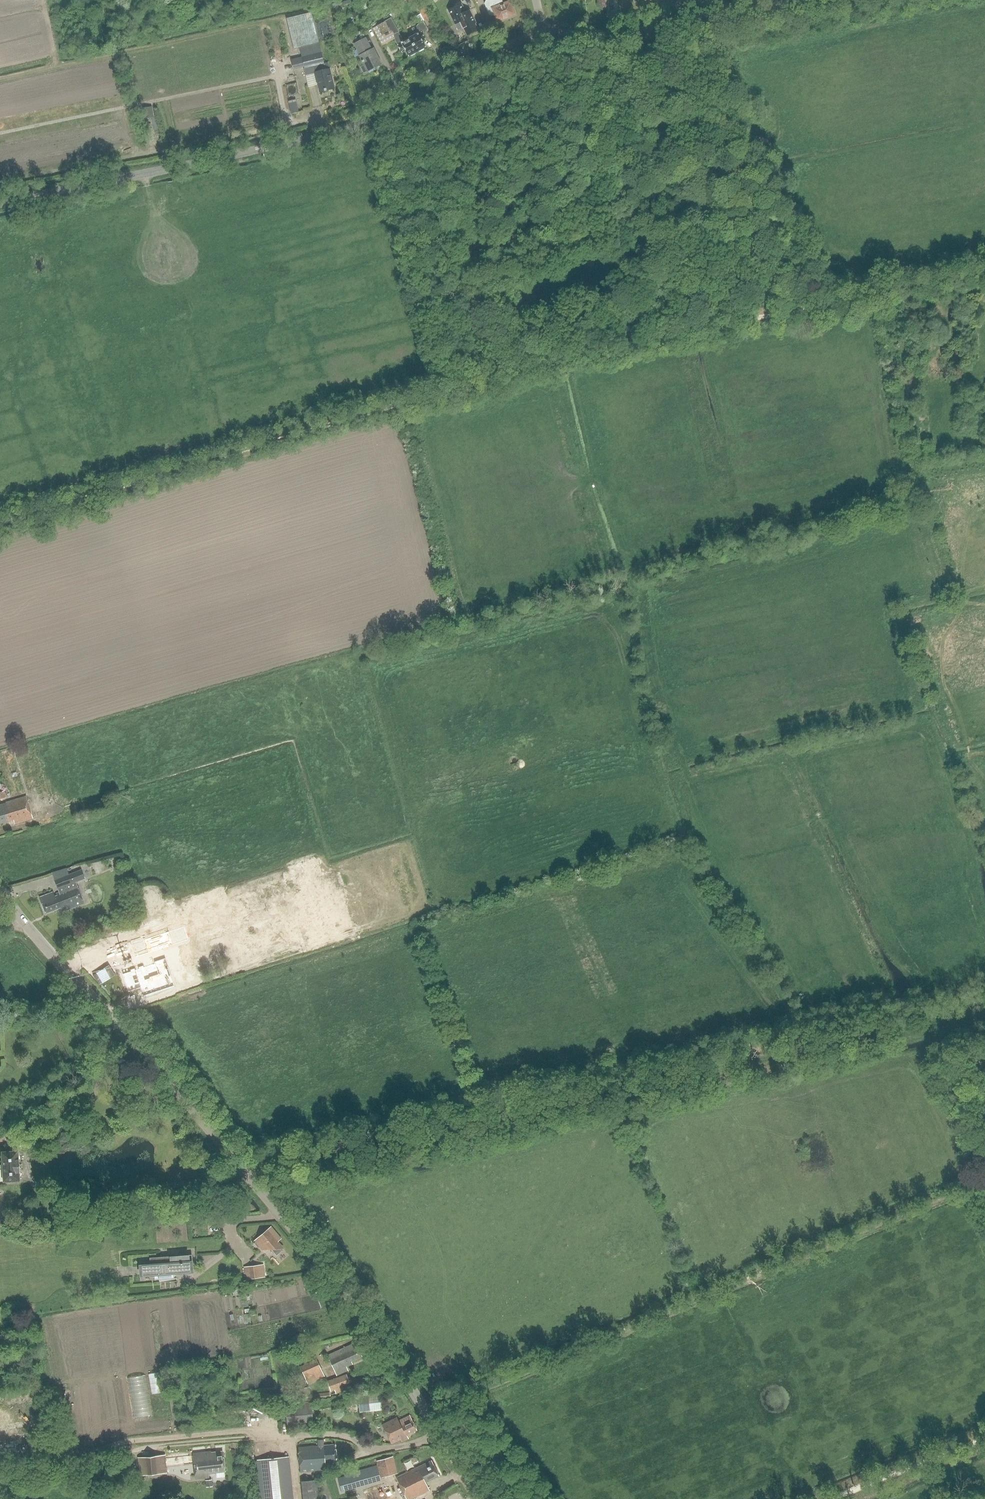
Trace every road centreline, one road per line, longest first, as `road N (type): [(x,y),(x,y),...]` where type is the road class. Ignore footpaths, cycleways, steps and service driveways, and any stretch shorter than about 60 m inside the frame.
road 1 (unclassified): [(481,1498),(340,1285),(0,889)]
road 2 (unclassified): [(0,203),(357,126),(466,65),(544,34)]
road 3 (track): [(0,523),(451,390)]
road 4 (track): [(440,1433),(377,1447),(341,1435),(251,1432),(0,1458)]
road 5 (track): [(451,390),(820,306)]
road 6 (unclassified): [(544,34),(654,29),(805,0)]
road 7 (track): [(800,255),(820,306),(984,271)]
road 8 (track): [(829,1498),(984,1438)]

